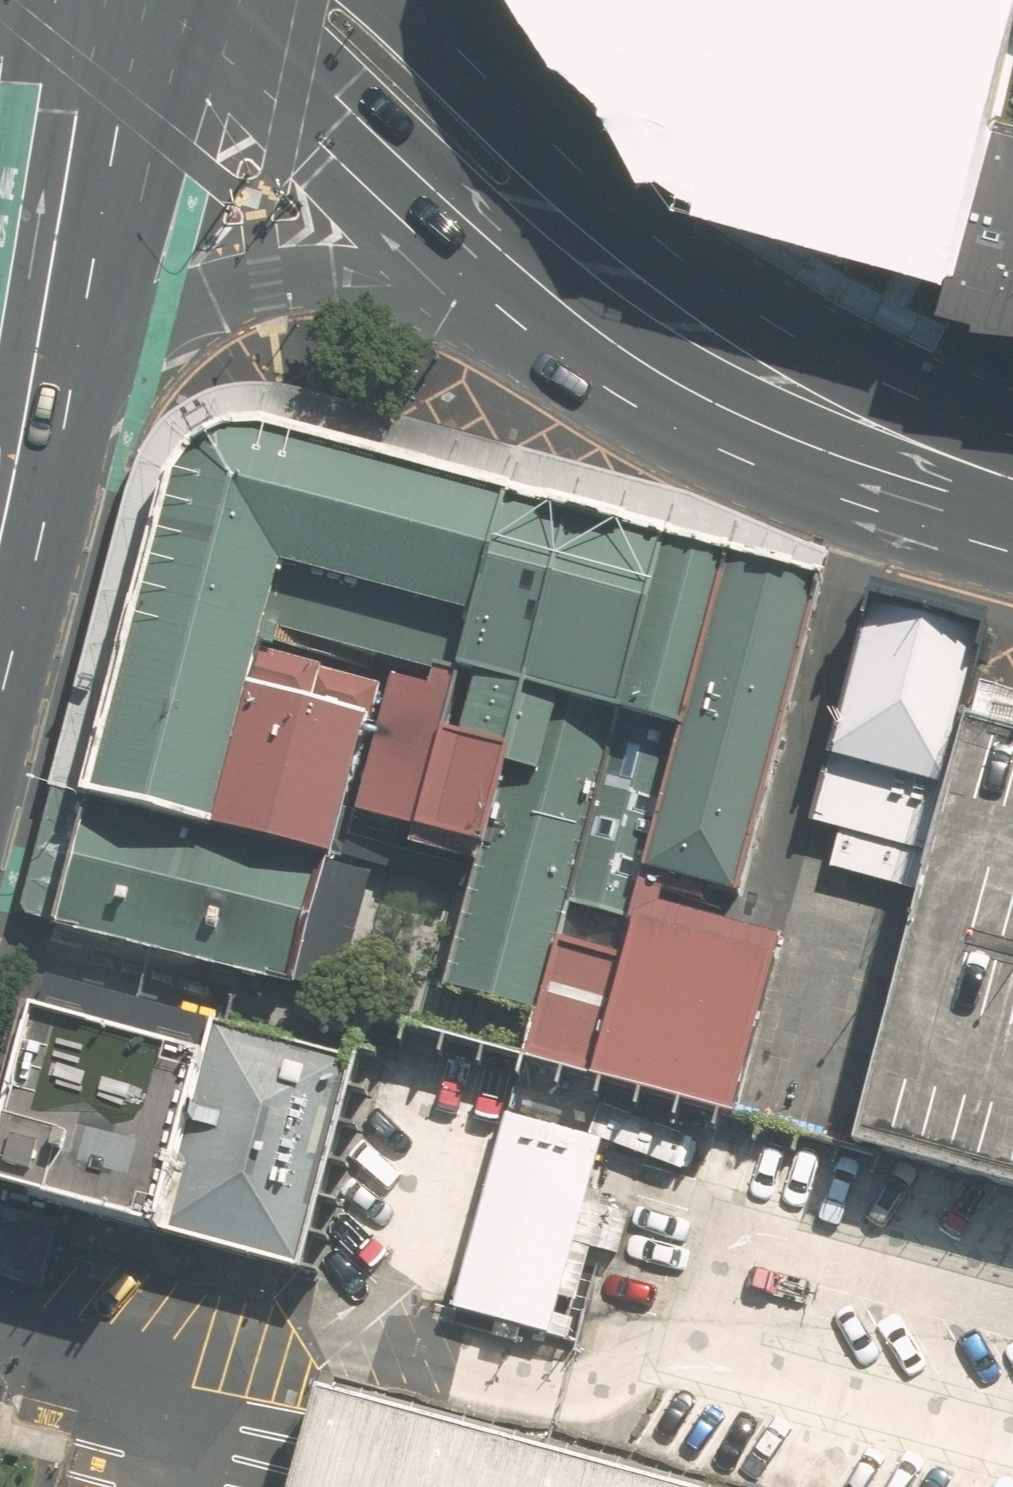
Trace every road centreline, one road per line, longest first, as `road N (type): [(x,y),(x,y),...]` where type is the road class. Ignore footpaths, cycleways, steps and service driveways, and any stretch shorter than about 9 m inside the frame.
road 1 (primary): [(651,306),(305,275),(209,299),(30,393)]
road 2 (primary): [(651,306),(798,403),(1012,492)]
road 3 (primary): [(572,241),(435,159),(249,0)]
road 4 (primary): [(167,0),(58,257)]
road 5 (primary): [(58,257),(46,0)]
road 6 (primary): [(465,80),(572,241)]
road 7 (primary): [(58,257),(30,393)]
road 8 (primary): [(30,393),(0,519)]

